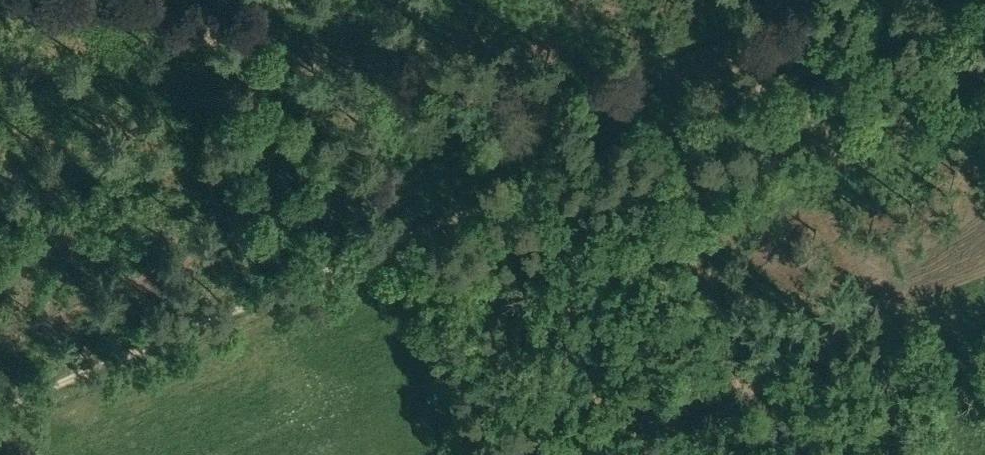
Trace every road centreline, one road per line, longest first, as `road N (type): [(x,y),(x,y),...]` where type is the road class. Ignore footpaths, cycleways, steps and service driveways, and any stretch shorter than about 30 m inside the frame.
road 1 (track): [(0,388),(901,0)]

